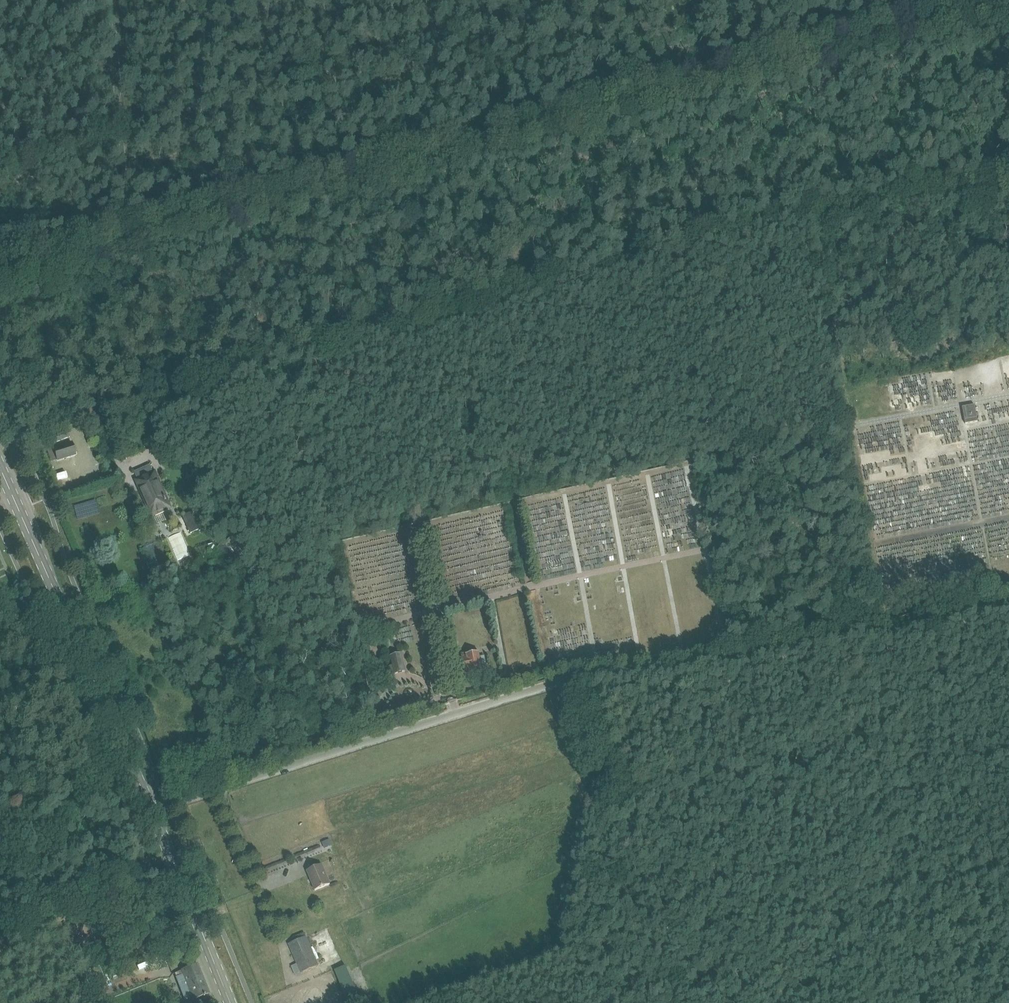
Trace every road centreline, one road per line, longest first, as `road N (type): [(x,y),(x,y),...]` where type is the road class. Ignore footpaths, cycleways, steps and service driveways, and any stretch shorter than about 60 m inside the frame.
road 1 (unclassified): [(0,279),(1000,0)]
road 2 (unclassified): [(151,811),(606,671),(767,651),(1008,603)]
road 3 (primary): [(151,811),(0,468)]
road 4 (primary): [(226,1002),(151,811)]

